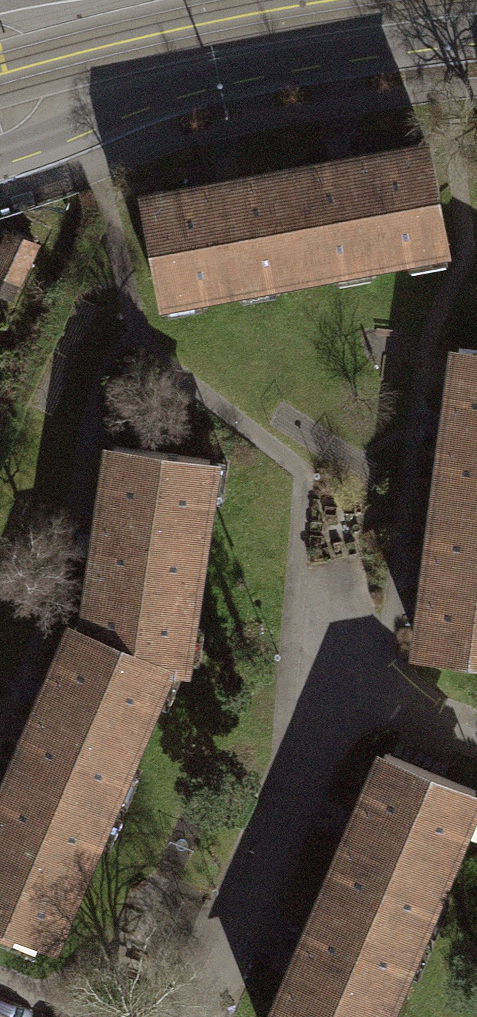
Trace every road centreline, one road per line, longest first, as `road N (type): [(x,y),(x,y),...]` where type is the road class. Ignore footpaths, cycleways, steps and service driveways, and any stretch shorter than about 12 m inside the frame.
road 1 (residential): [(203,1016),(313,774),(334,684),(476,741)]
road 2 (tertiary): [(0,158),(177,85),(317,54),(476,33)]

